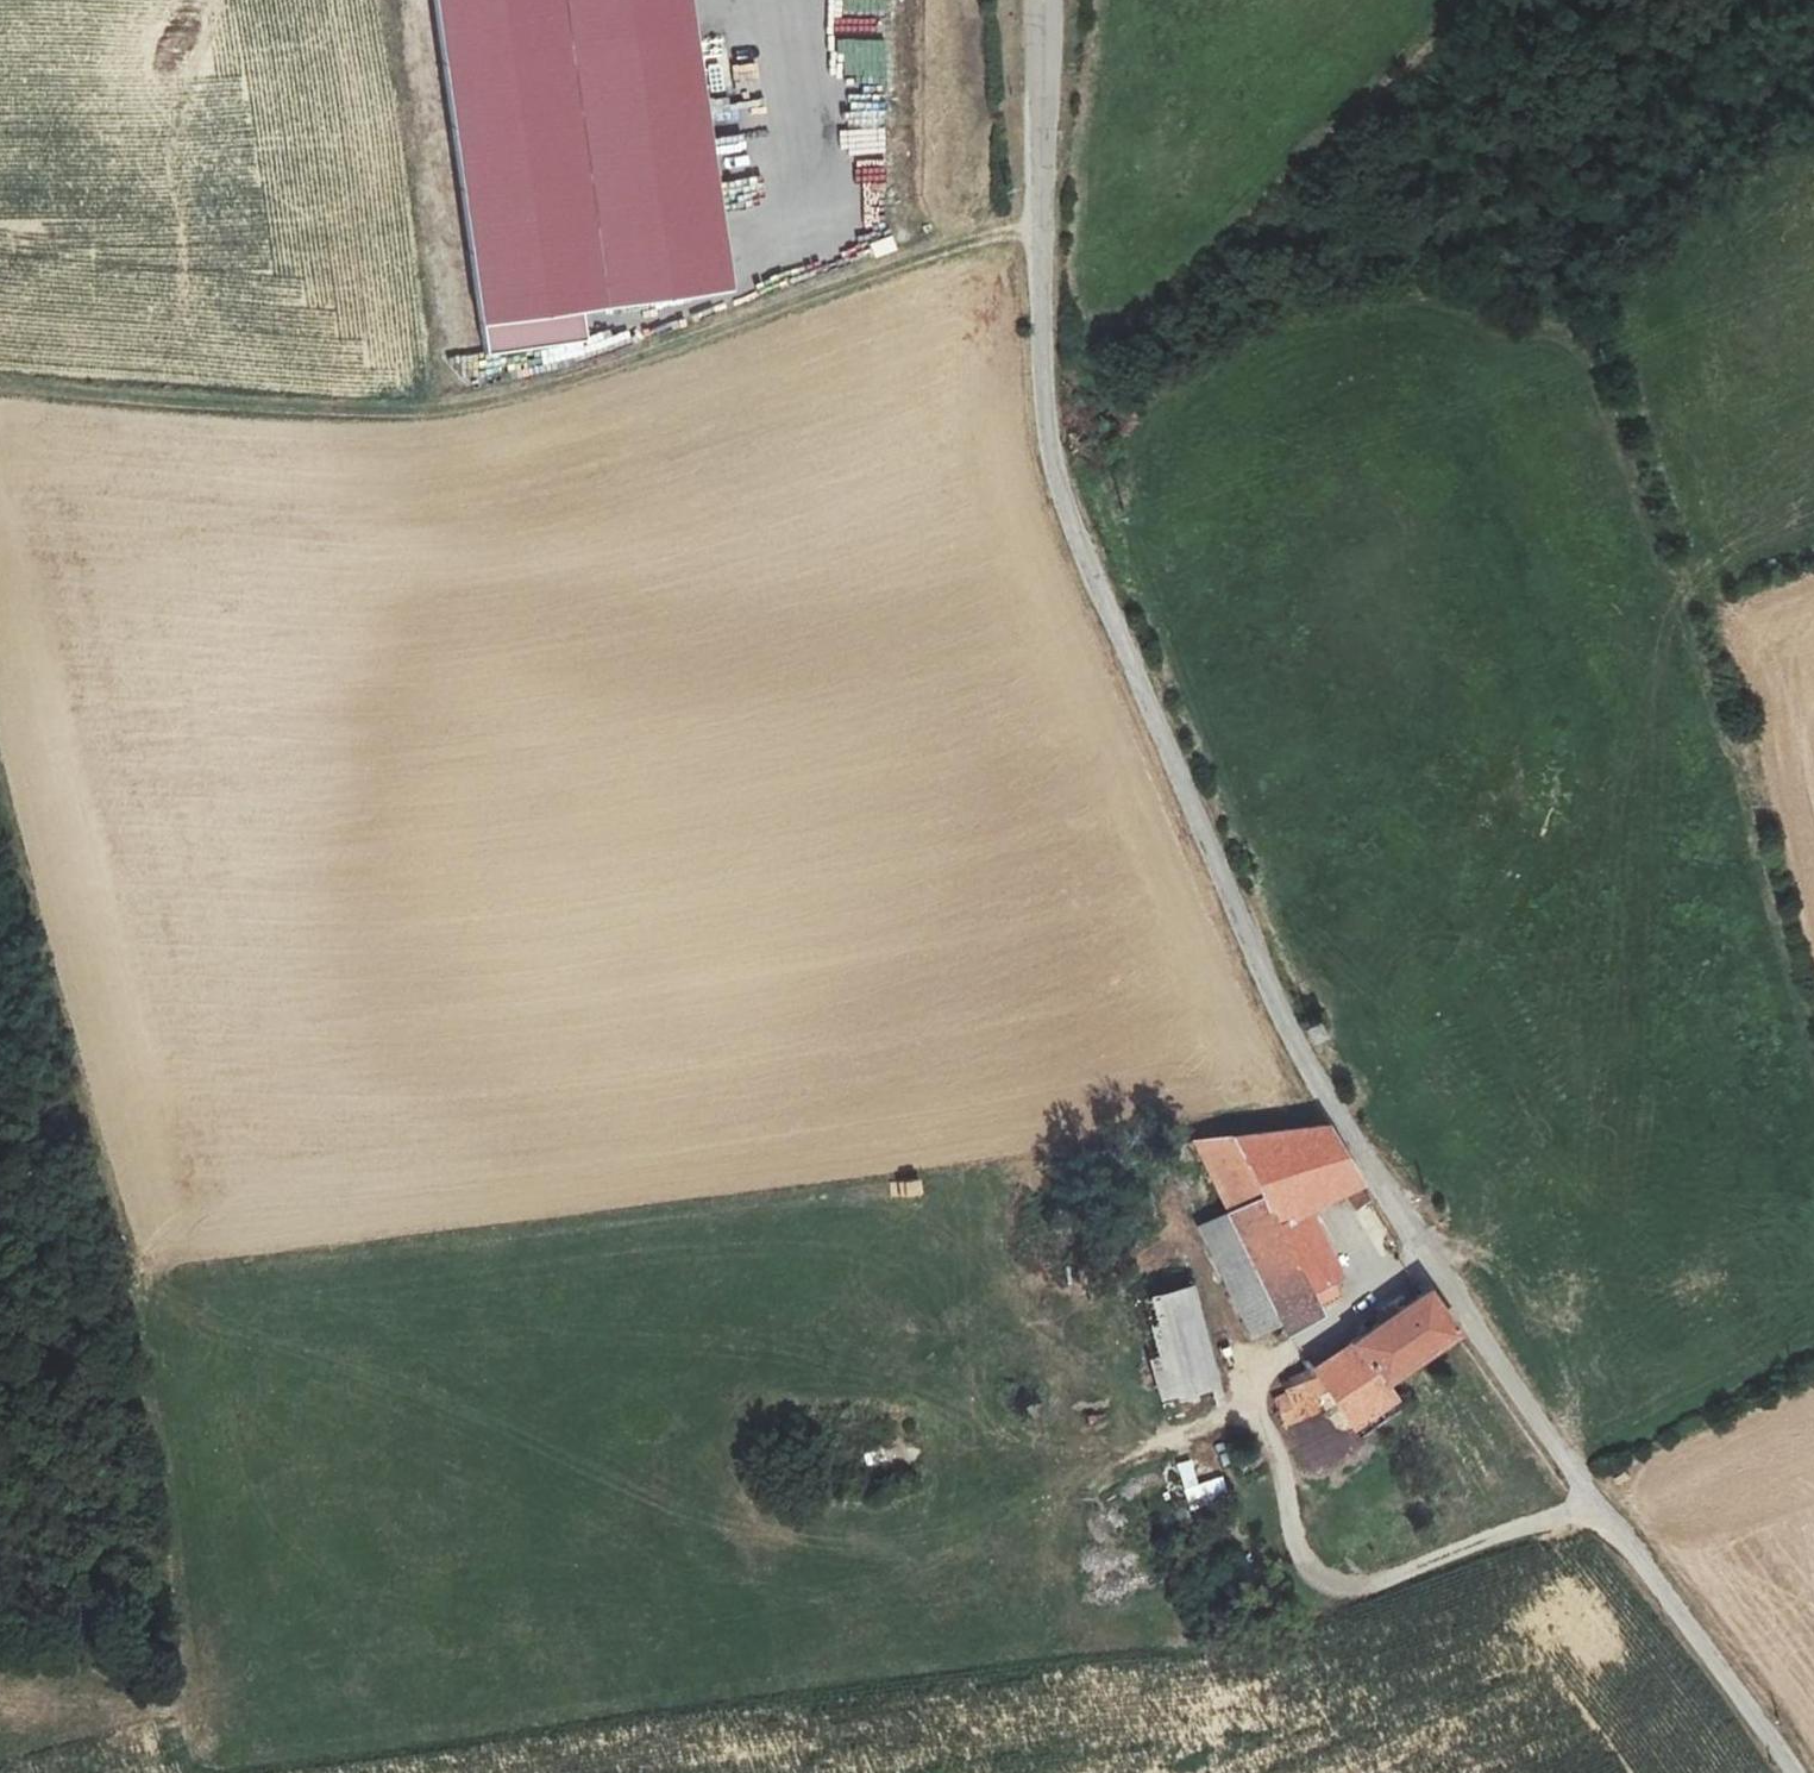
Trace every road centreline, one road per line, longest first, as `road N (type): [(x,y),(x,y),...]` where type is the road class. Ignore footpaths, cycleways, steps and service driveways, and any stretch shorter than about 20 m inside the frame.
road 1 (unclassified): [(1786,1772),(1375,1193),(1295,1042),(1071,529),(1048,443),(1045,0)]
road 2 (track): [(1041,225),(534,392),(394,414),(0,384)]

